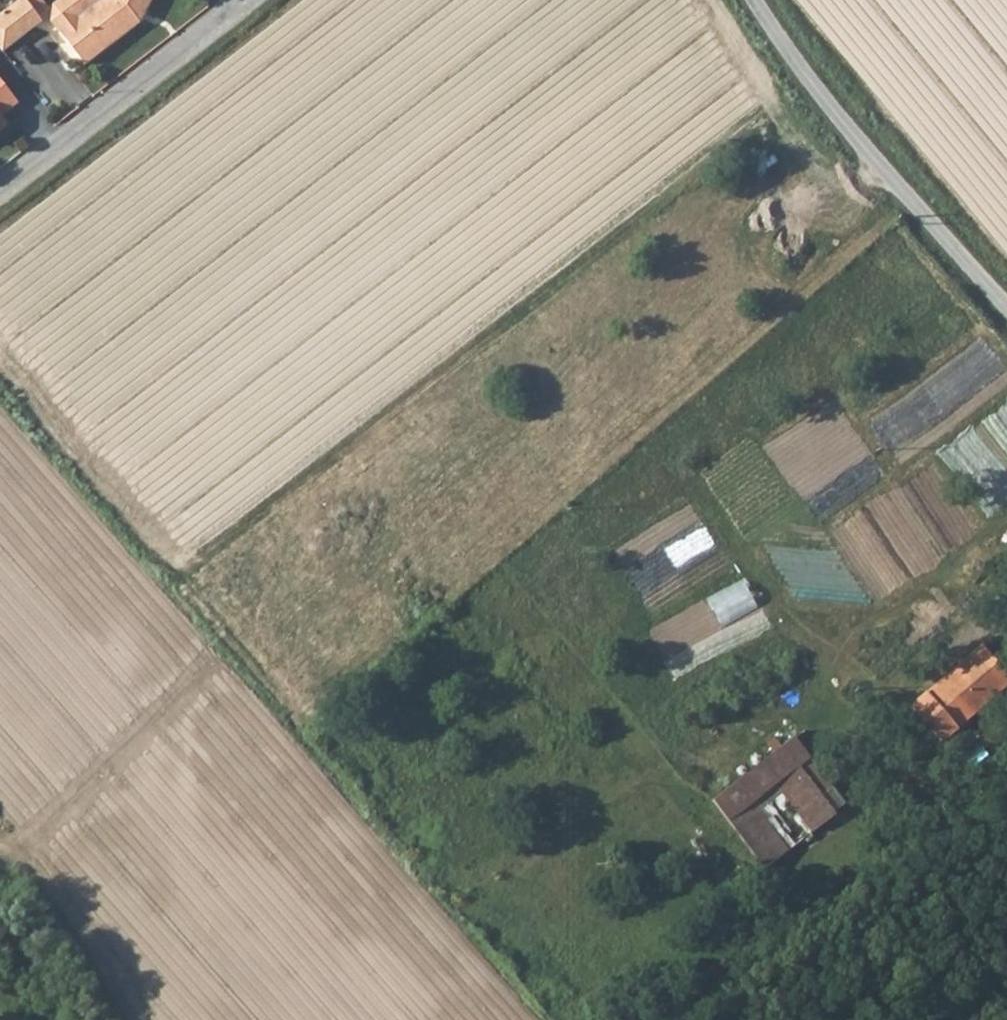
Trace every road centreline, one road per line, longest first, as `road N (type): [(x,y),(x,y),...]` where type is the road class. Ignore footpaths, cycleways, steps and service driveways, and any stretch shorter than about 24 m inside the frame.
road 1 (unclassified): [(1006,309),(852,144),(753,0)]
road 2 (unclassified): [(0,192),(245,3)]

